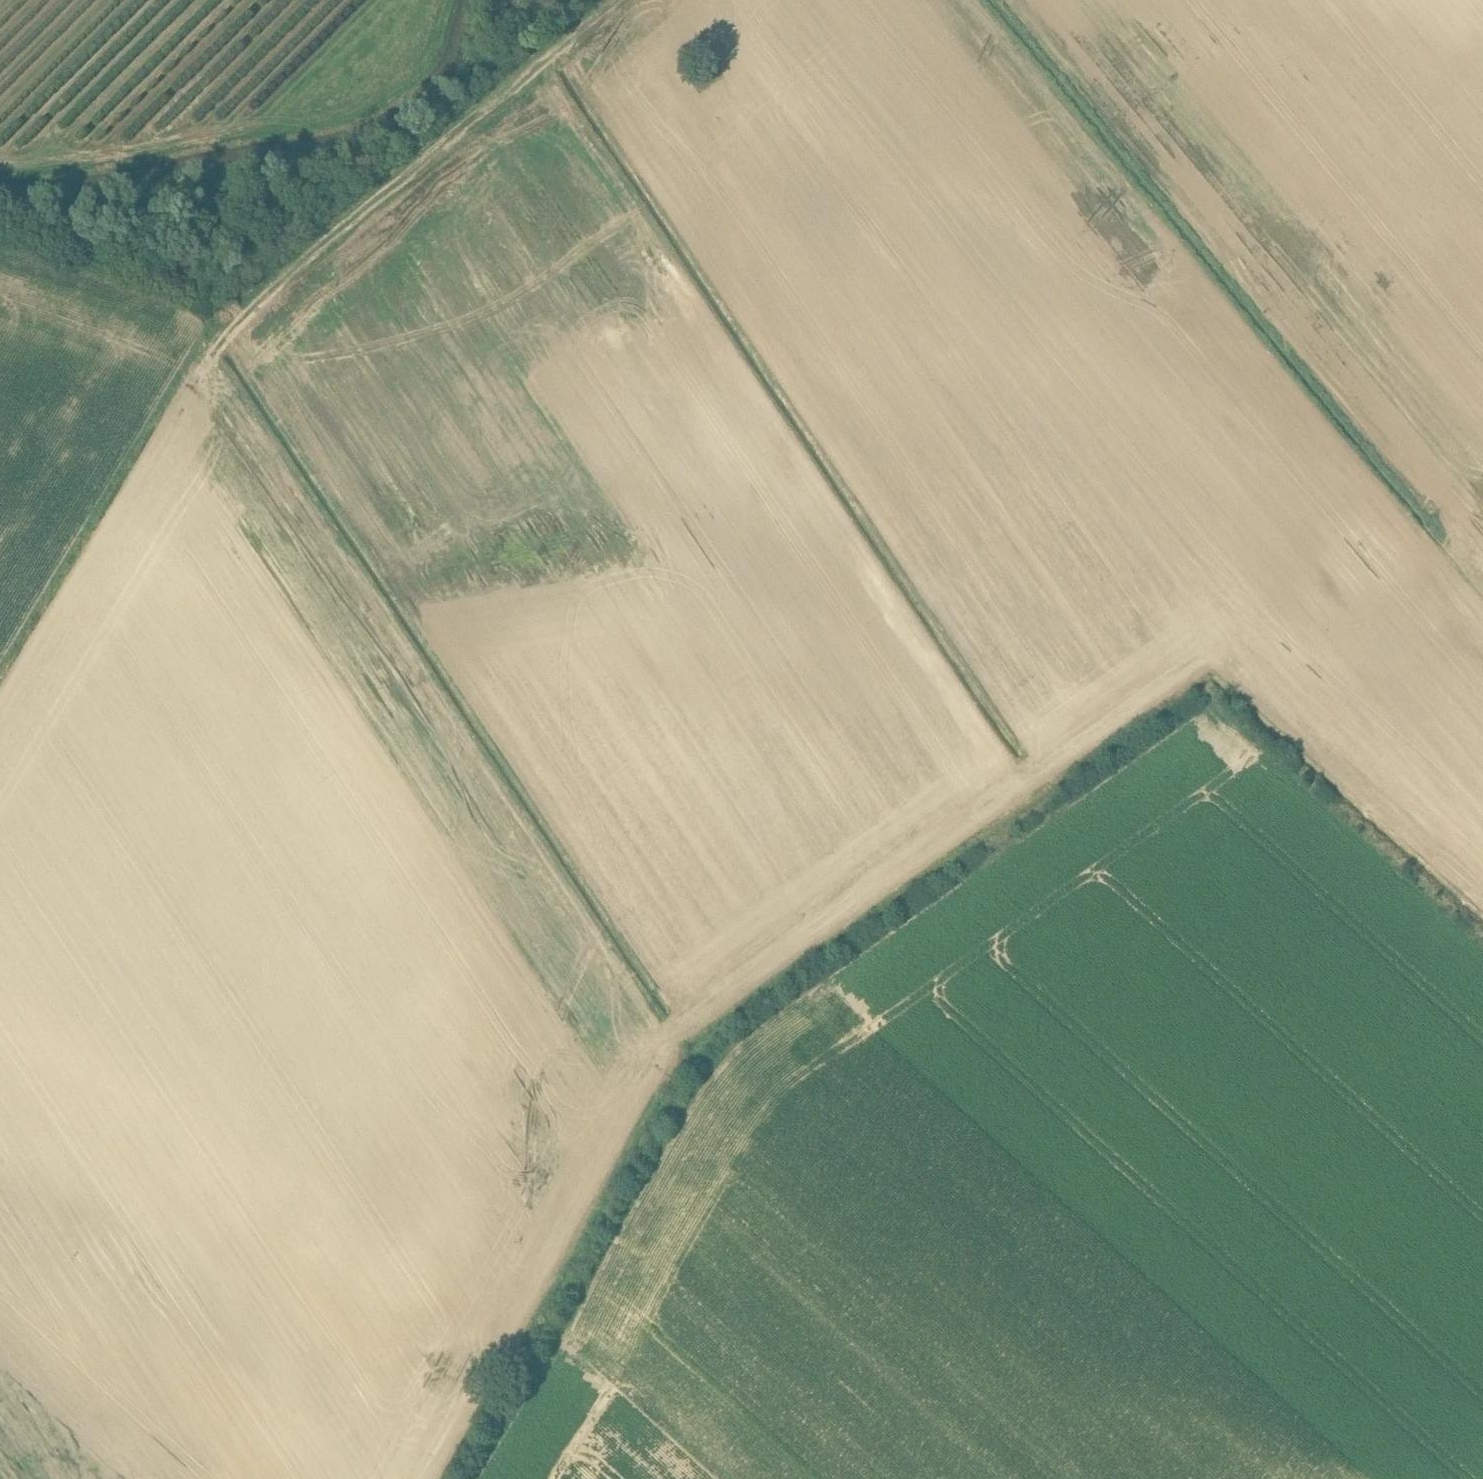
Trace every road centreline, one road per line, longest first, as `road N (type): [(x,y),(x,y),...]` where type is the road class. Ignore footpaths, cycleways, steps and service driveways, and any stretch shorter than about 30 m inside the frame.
road 1 (track): [(225,333),(624,0)]

